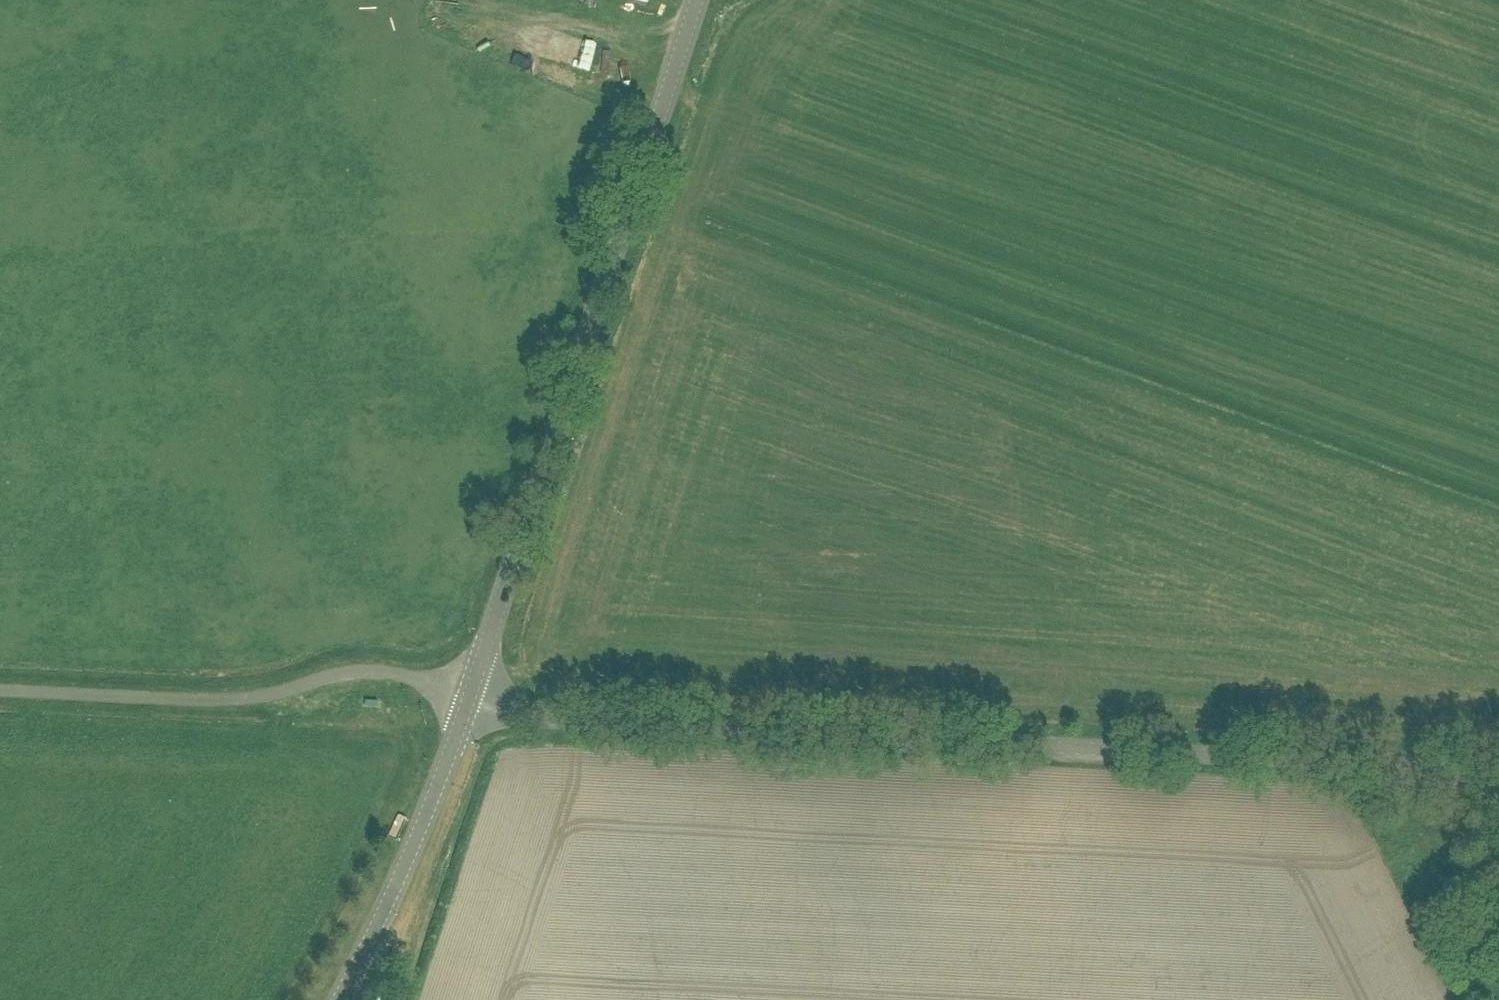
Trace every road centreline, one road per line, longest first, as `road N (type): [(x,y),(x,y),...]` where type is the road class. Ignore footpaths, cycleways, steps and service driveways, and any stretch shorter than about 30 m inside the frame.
road 1 (tertiary): [(1469,780),(1410,767),(583,722),(467,700)]
road 2 (tertiary): [(467,700),(700,0)]
road 3 (unclassified): [(467,700),(378,673),(230,701),(0,690)]
road 4 (tertiary): [(343,999),(412,860),(467,700)]

